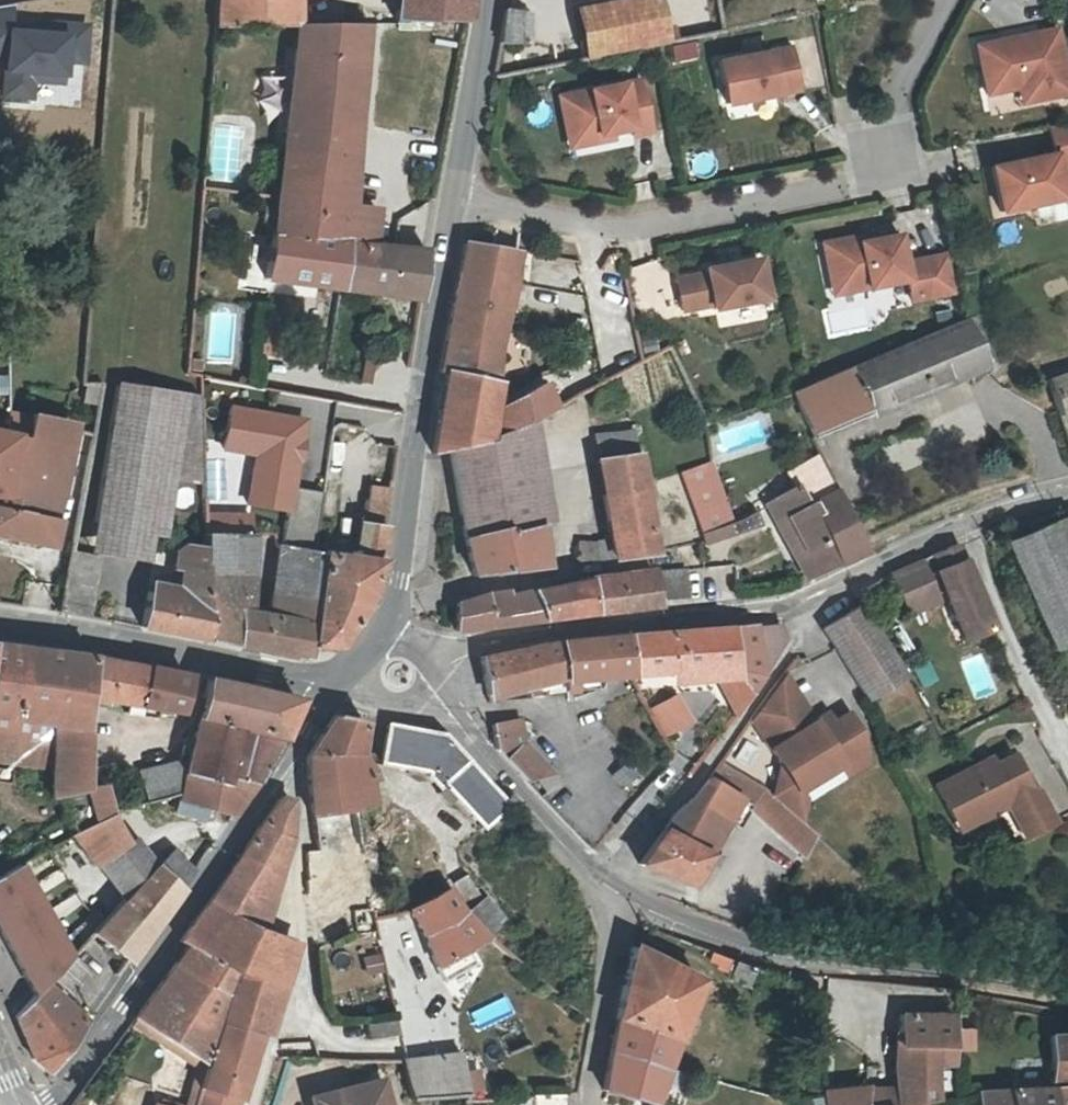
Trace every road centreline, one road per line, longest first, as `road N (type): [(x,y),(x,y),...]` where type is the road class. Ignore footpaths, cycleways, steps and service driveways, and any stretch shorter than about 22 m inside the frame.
road 1 (residential): [(453,201),(632,231),(834,195),(884,163),(905,77),(945,0)]
road 2 (tertiary): [(342,675),(40,1104)]
road 3 (residential): [(1067,988),(749,947),(675,921),(605,884)]
road 4 (tertiary): [(387,603),(453,201)]
road 5 (residential): [(431,650),(800,605)]
road 6 (tertiary): [(342,675),(0,619)]
road 7 (residential): [(800,605),(794,643),(605,884)]
road 8 (residential): [(800,605),(974,515),(1067,491)]
road 9 (residential): [(387,603),(667,558)]
road 10 (residential): [(605,884),(439,700)]
road 11 (residential): [(591,1104),(611,935),(605,884)]
road 12 (tertiary): [(453,201),(485,0)]

